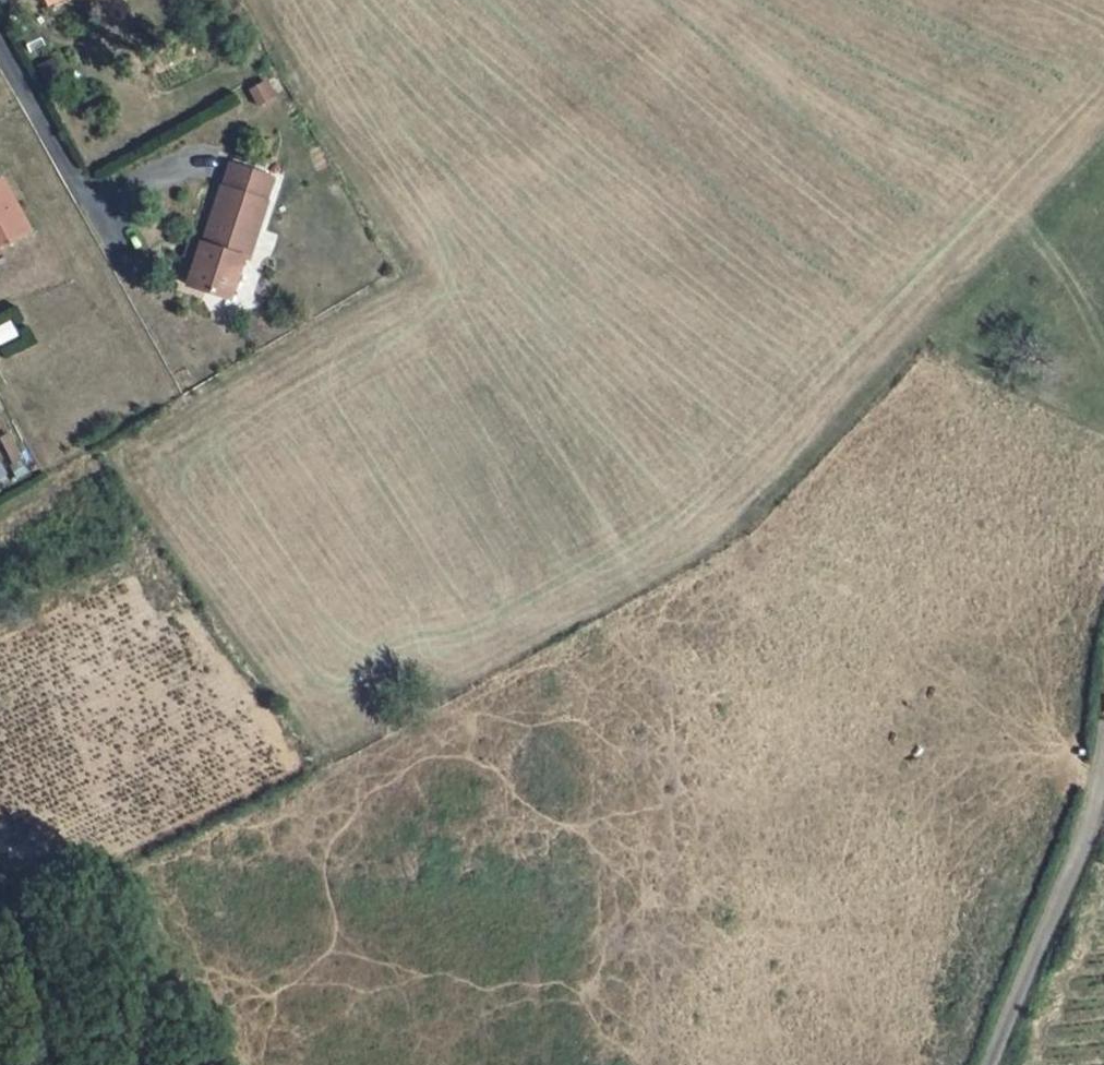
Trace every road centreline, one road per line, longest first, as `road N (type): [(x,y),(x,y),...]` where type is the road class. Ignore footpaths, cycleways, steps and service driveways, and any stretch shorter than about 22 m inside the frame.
road 1 (unclassified): [(1103,771),(1084,842),(994,1064)]

